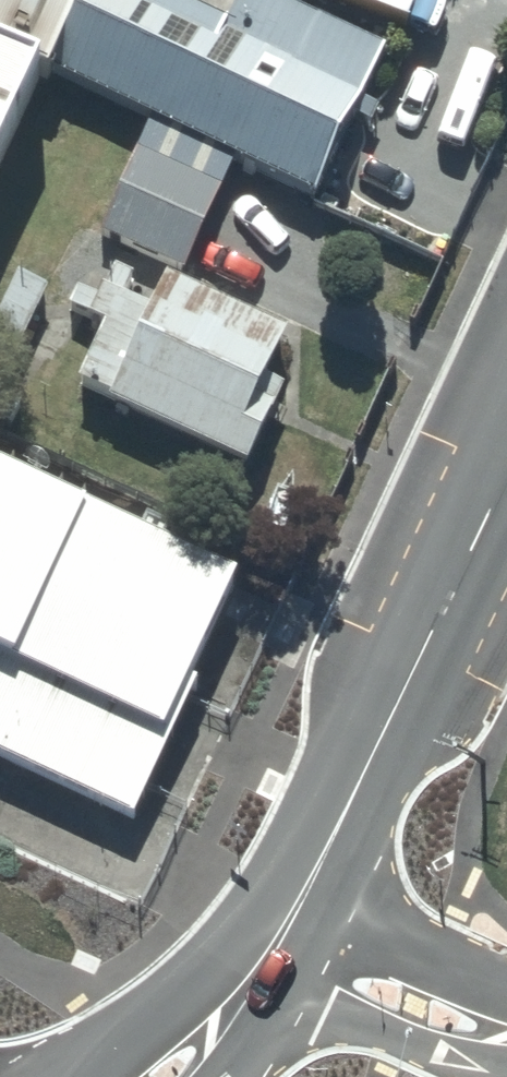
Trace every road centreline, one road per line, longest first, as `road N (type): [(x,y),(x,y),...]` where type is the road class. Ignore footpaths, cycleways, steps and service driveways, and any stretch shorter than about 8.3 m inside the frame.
road 1 (residential): [(282,935),(506,474)]
road 2 (residential): [(506,1031),(416,1006),(282,935)]
road 3 (residential): [(162,1076),(234,1003),(282,935)]

